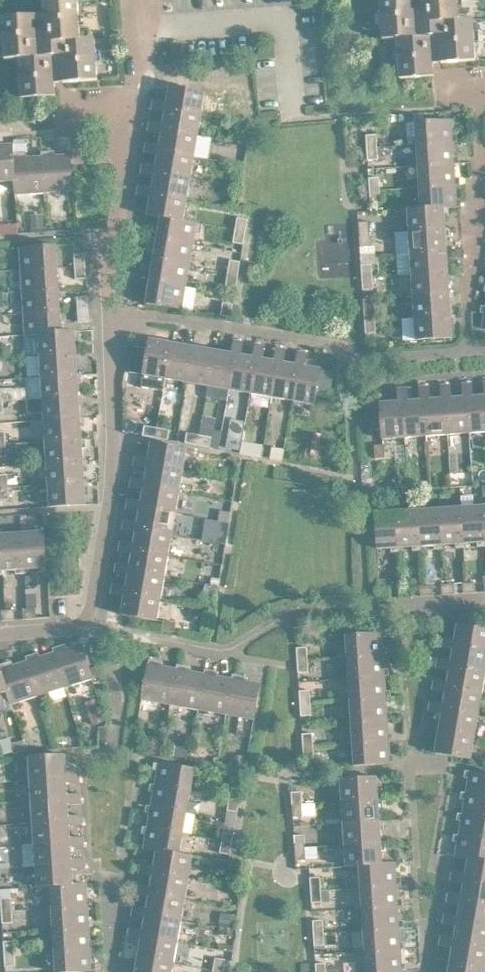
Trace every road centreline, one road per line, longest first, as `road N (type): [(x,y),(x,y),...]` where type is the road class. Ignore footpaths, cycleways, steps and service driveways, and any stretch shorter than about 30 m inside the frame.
road 1 (residential): [(0,626),(90,615),(114,490),(113,307)]
road 2 (residential): [(142,27),(137,113),(115,218),(113,307)]
road 3 (residential): [(296,104),(289,18),(142,27)]

